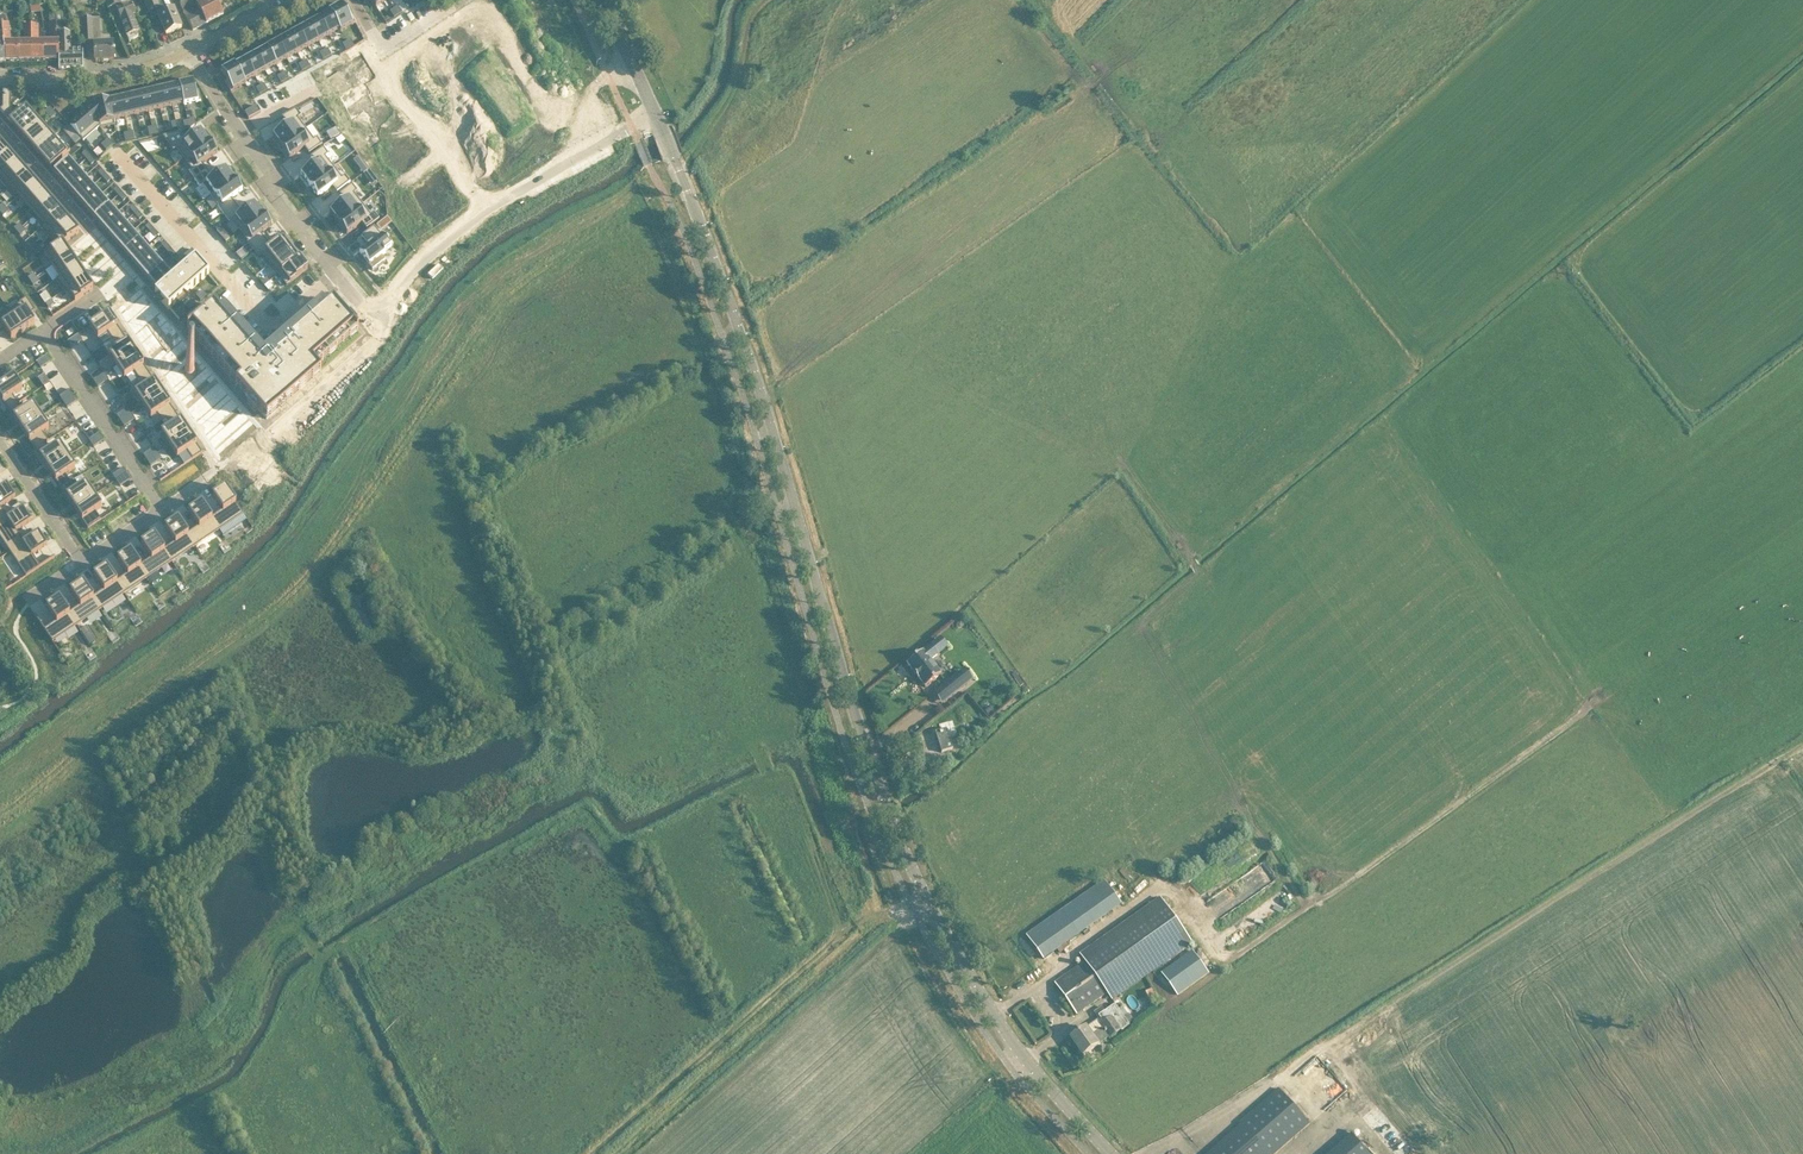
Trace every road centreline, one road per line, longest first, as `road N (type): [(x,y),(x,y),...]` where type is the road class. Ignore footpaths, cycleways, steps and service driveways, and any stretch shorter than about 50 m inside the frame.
road 1 (tertiary): [(1112,1153),(1011,1041),(901,844),(760,389),(656,116)]
road 2 (track): [(1327,1045),(1802,746)]
road 3 (residential): [(189,51),(273,178),(271,191),(364,308),(389,304),(447,238),(503,198)]
road 4 (residential): [(0,127),(129,274),(0,362)]
road 5 (residential): [(352,0),(424,116),(442,118),(503,198)]
road 6 (residential): [(0,81),(112,74),(189,51)]
road 7 (residential): [(503,198),(656,116)]
road 8 (residential): [(0,439),(85,564)]
road 9 (residential): [(204,481),(85,564)]
road 10 (tertiary): [(656,116),(600,0)]

